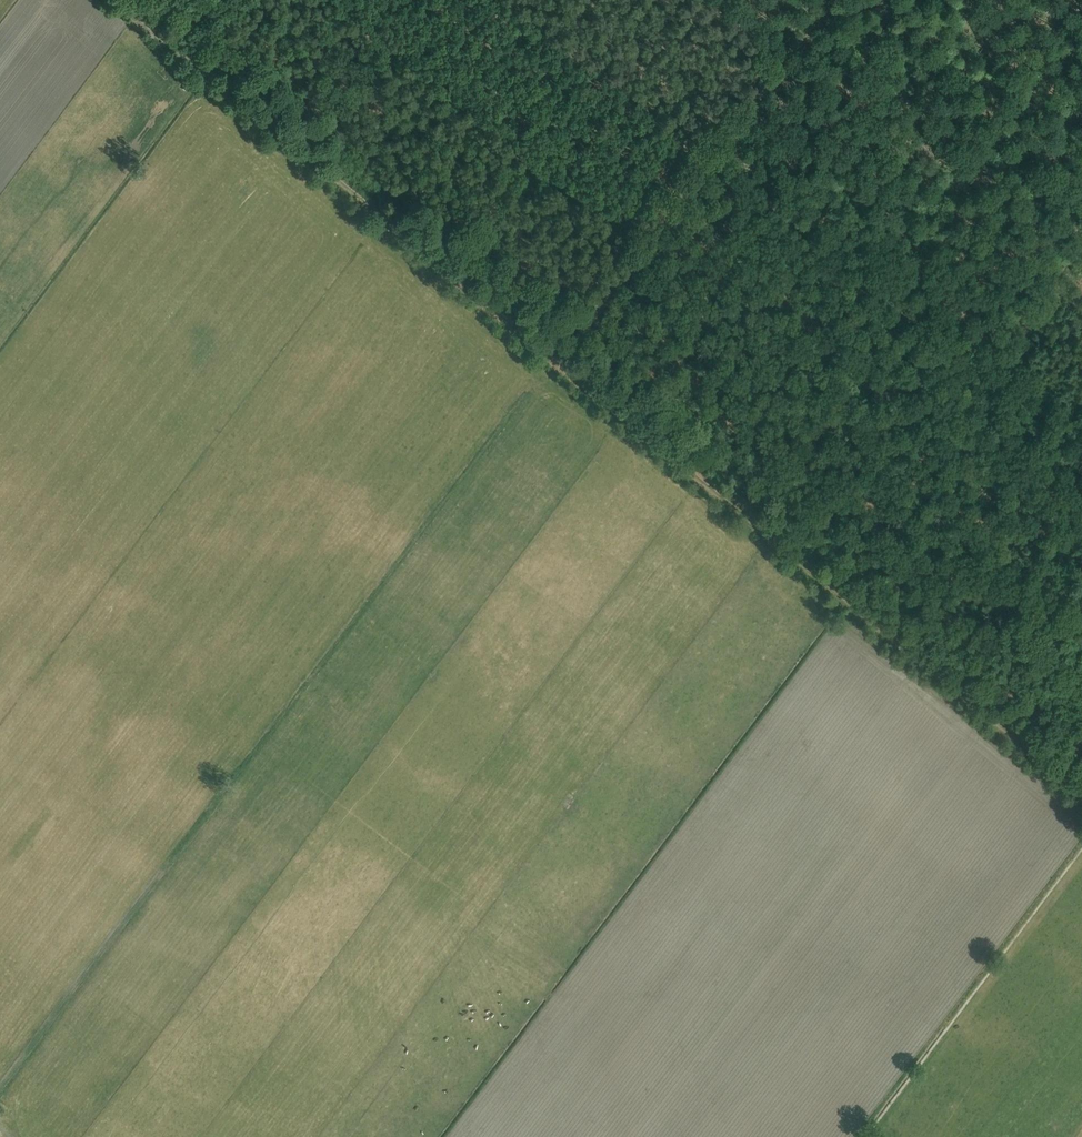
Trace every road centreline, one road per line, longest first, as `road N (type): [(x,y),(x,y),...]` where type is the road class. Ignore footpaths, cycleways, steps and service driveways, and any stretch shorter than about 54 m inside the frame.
road 1 (track): [(1081,789),(120,0)]
road 2 (track): [(1081,409),(1008,360),(777,55),(710,0)]
road 3 (track): [(555,355),(820,0)]
road 4 (track): [(1008,360),(1081,249)]

